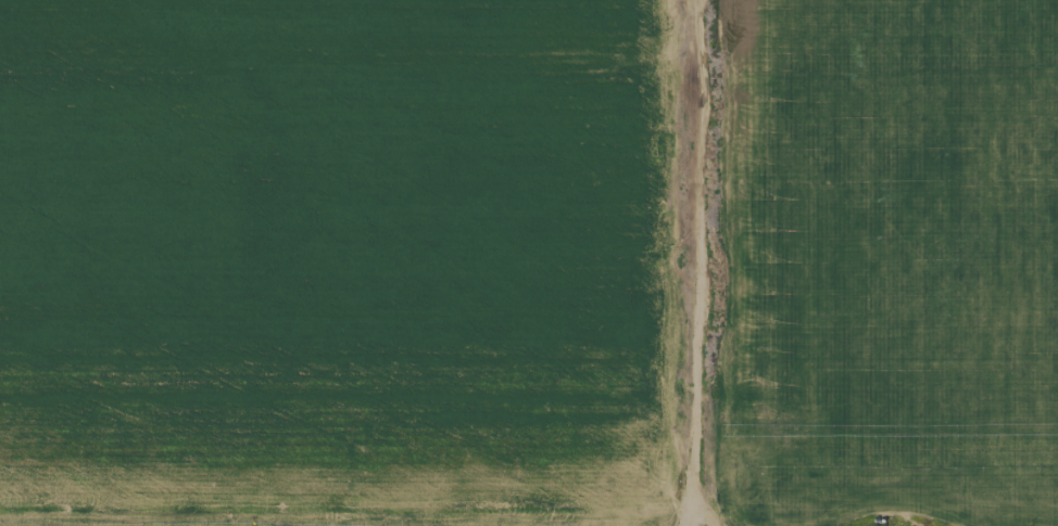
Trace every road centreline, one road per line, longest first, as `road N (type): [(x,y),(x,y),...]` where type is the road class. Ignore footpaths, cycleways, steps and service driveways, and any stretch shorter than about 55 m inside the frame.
road 1 (residential): [(690,0),(691,525)]

